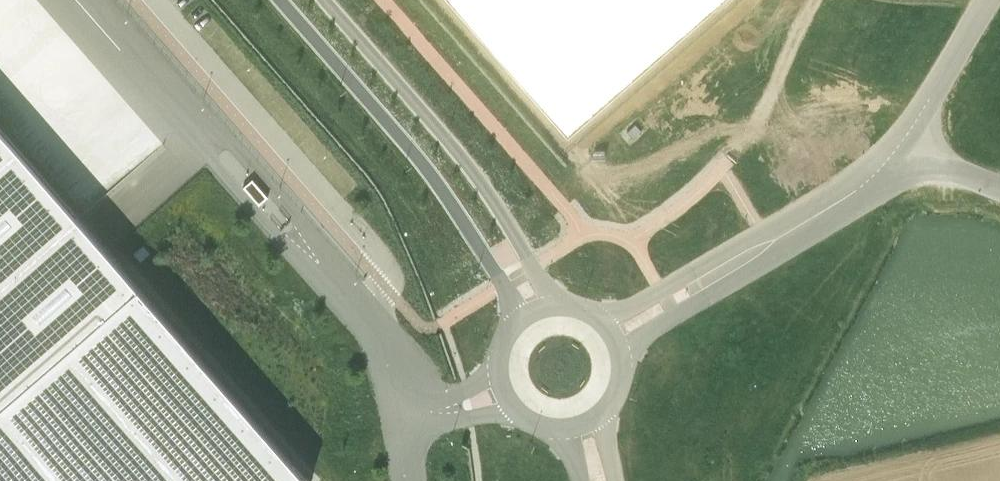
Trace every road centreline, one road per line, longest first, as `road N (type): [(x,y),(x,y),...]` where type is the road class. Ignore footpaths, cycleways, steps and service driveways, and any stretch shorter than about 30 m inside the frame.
road 1 (tertiary): [(281,0),(441,186),(521,320)]
road 2 (tertiary): [(557,308),(490,193),(324,0)]
road 3 (unclassified): [(720,274),(850,194),(894,152)]
road 4 (unclassified): [(894,152),(987,0)]
road 5 (tertiary): [(521,320),(501,352),(501,384),(528,418),(563,425)]
road 6 (unclassified): [(617,358),(695,304),(720,274)]
road 7 (unclassified): [(720,274),(680,279),(601,326)]

